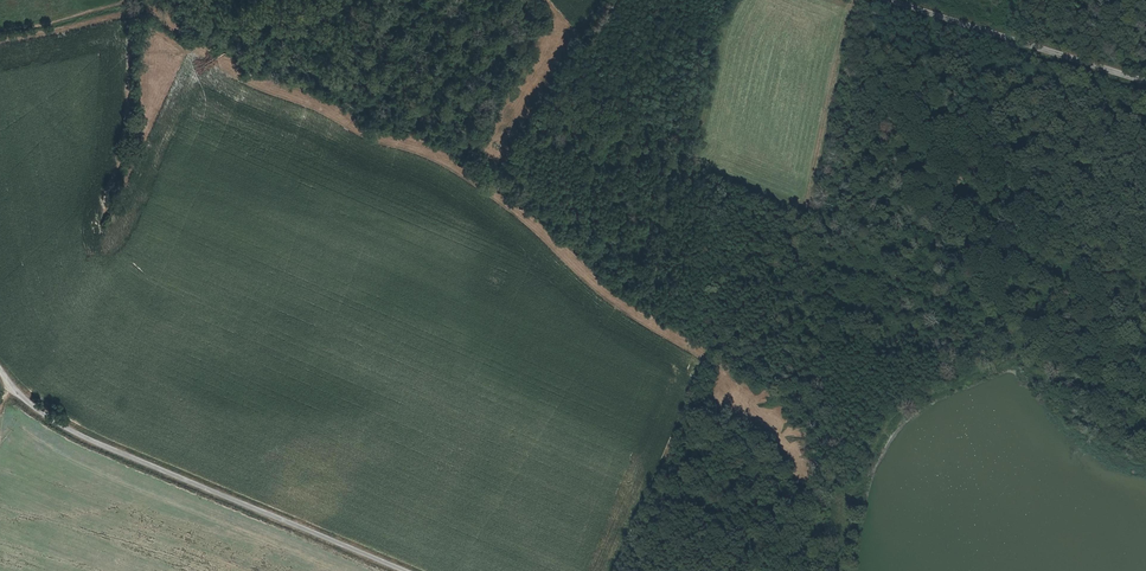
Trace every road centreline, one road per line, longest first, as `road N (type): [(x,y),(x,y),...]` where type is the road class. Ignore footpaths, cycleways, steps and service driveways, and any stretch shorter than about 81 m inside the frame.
road 1 (unclassified): [(0,370),(39,412),(87,438),(406,570)]
road 2 (unclassified): [(897,0),(1145,80)]

